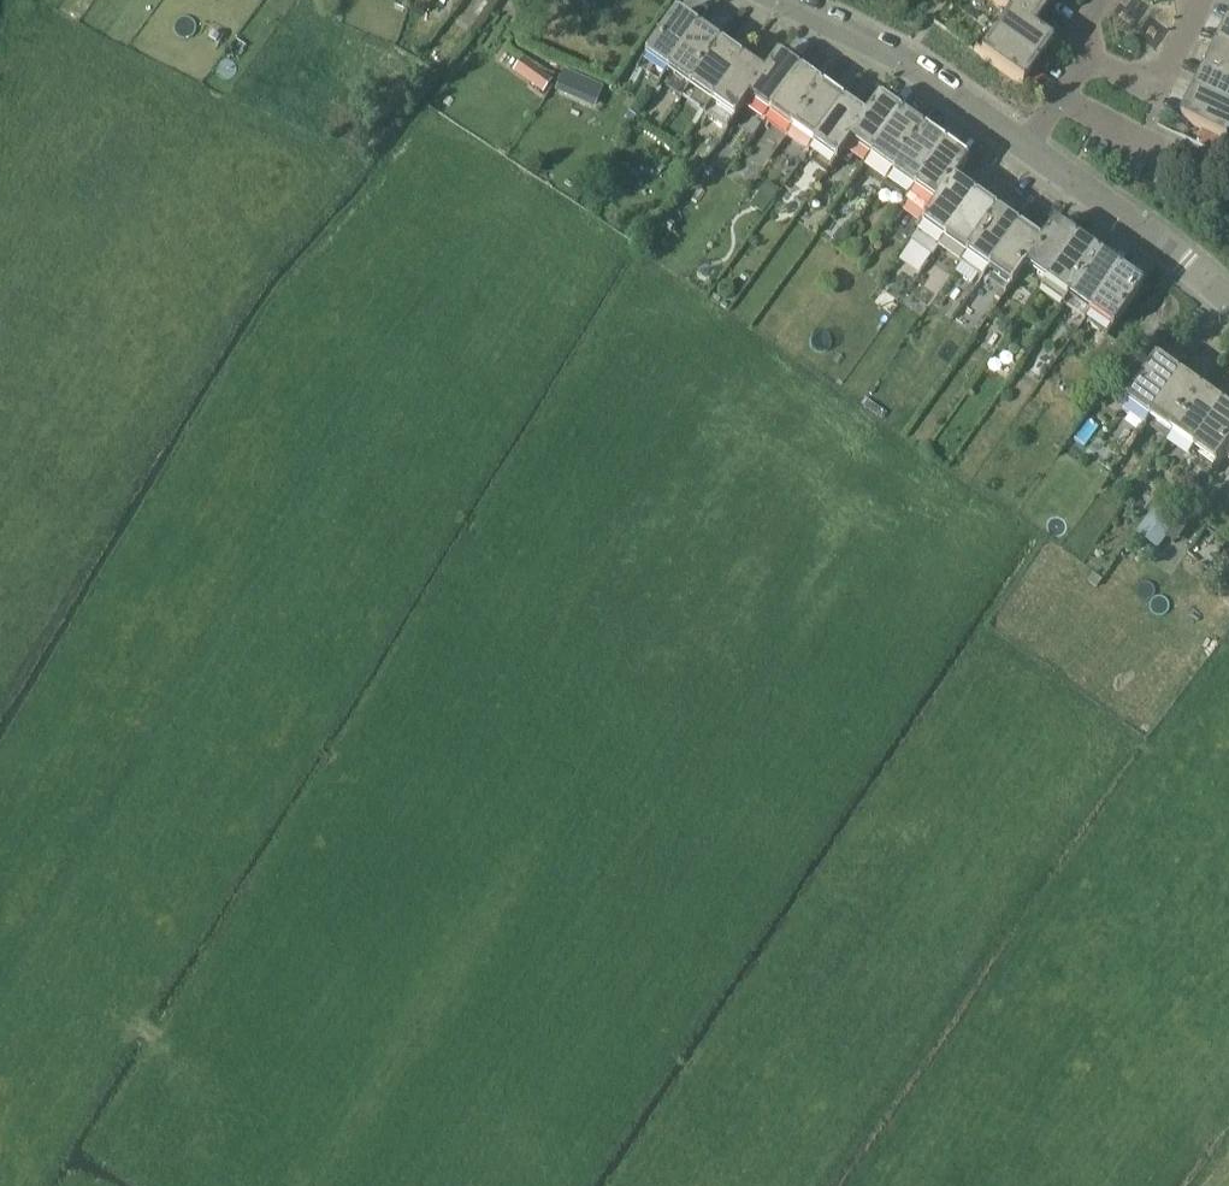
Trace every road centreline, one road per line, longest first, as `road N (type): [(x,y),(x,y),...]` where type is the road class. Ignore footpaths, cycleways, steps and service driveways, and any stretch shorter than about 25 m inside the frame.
road 1 (residential): [(1025,144),(894,51),(789,0)]
road 2 (residential): [(1228,297),(1025,144)]
road 3 (residential): [(1087,55),(1156,87),(1204,0)]

